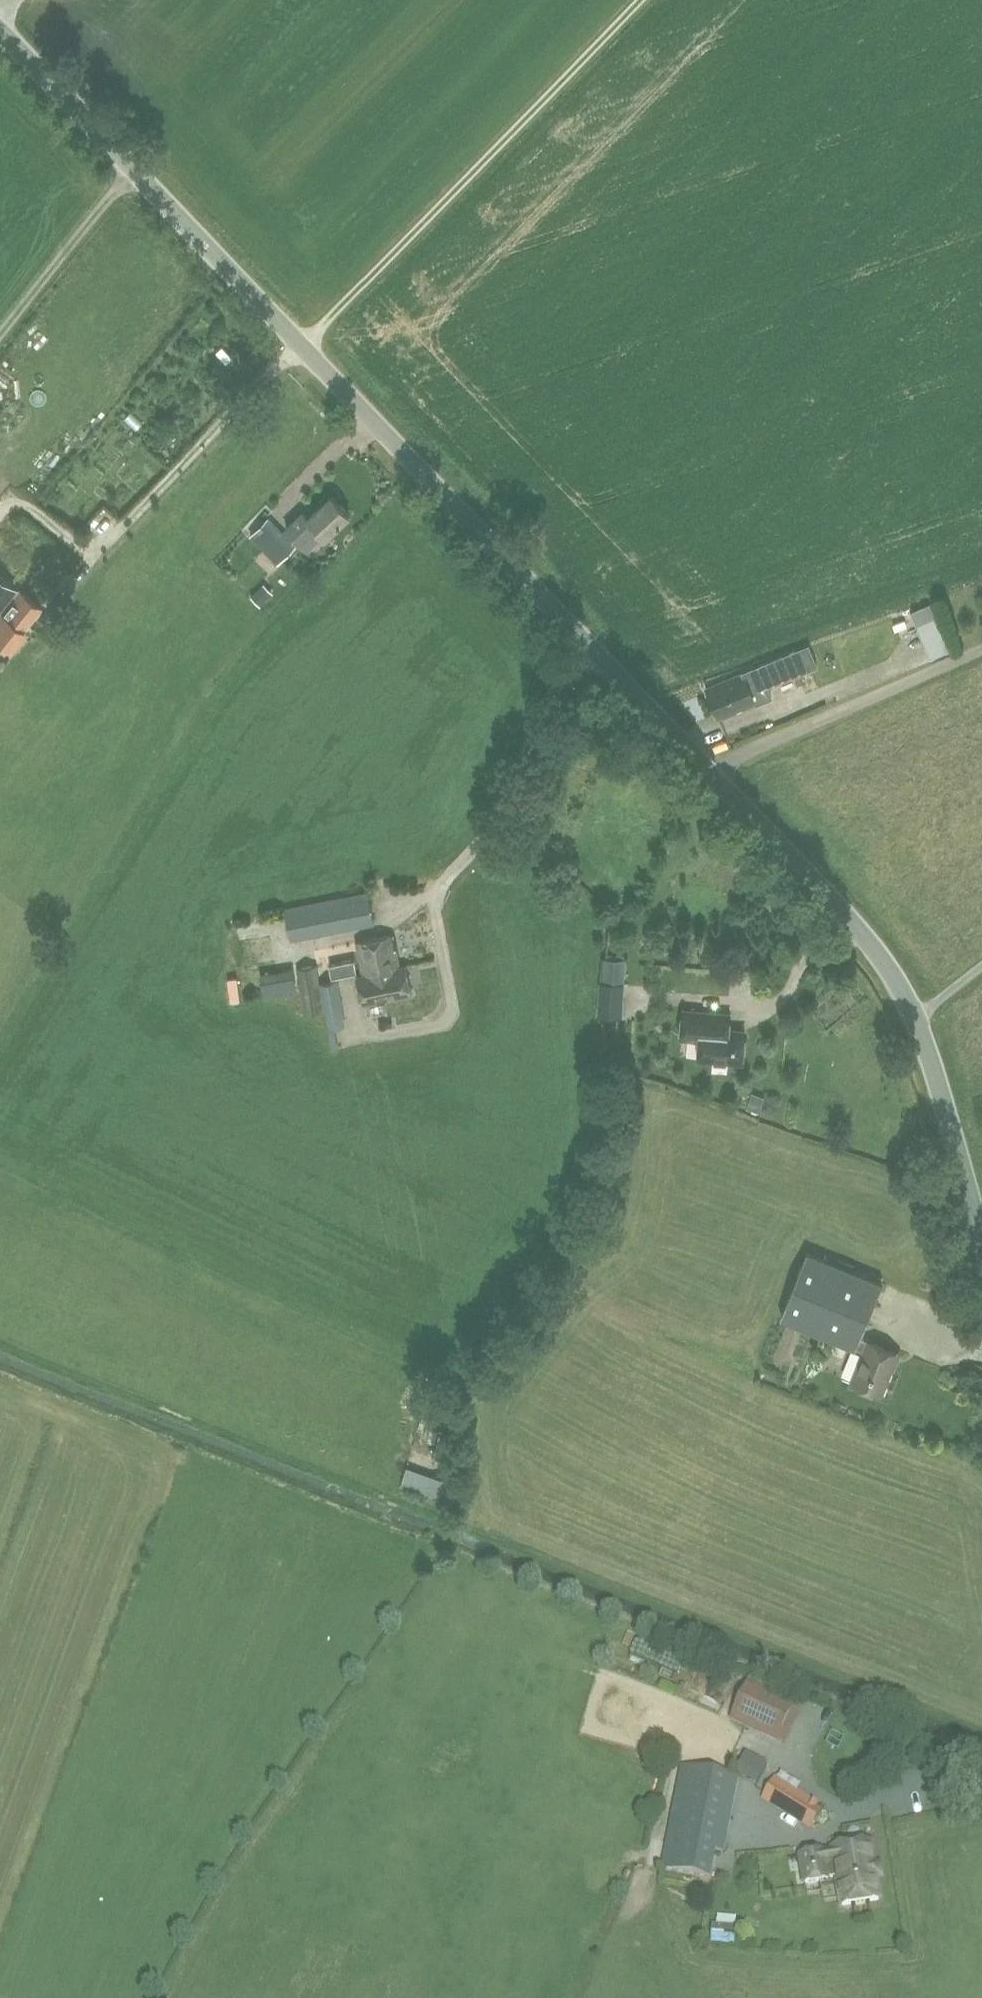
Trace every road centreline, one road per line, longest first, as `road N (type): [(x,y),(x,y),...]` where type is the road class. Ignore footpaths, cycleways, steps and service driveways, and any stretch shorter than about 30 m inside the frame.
road 1 (unclassified): [(981,1244),(927,1051),(906,999),(867,941),(0,31)]

